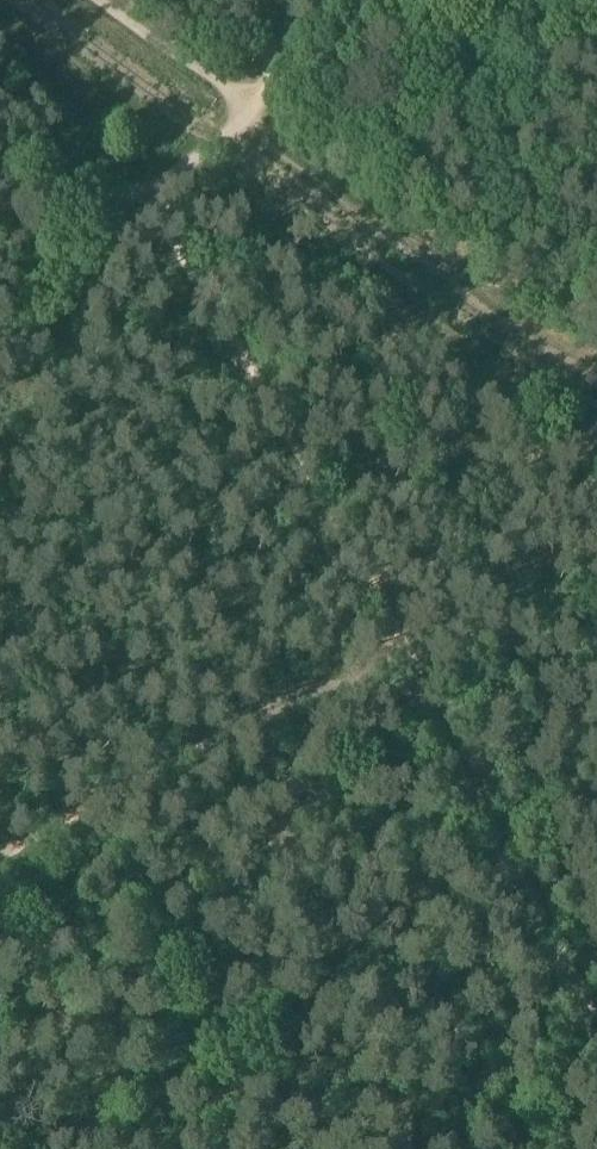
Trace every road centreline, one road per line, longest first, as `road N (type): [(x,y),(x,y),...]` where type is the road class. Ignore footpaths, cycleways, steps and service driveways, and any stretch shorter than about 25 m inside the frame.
road 1 (track): [(142,188),(400,641)]
road 2 (track): [(0,876),(167,766),(400,641)]
road 3 (track): [(400,641),(447,750),(500,826),(498,853),(518,870),(596,1009)]
road 4 (track): [(267,95),(254,117),(205,154),(142,188)]
road 5 (track): [(267,95),(384,0)]
road 6 (track): [(142,188),(0,211)]

